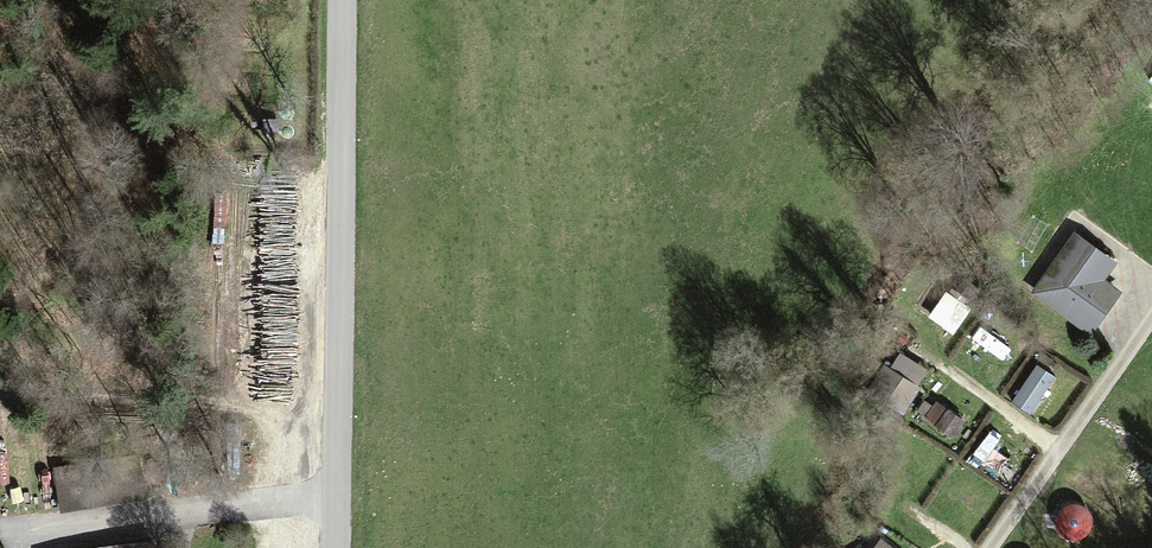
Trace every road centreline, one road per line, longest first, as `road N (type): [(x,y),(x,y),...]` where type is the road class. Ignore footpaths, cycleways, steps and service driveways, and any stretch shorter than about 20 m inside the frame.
road 1 (unclassified): [(337,547),(340,0)]
road 2 (track): [(0,385),(338,427)]

